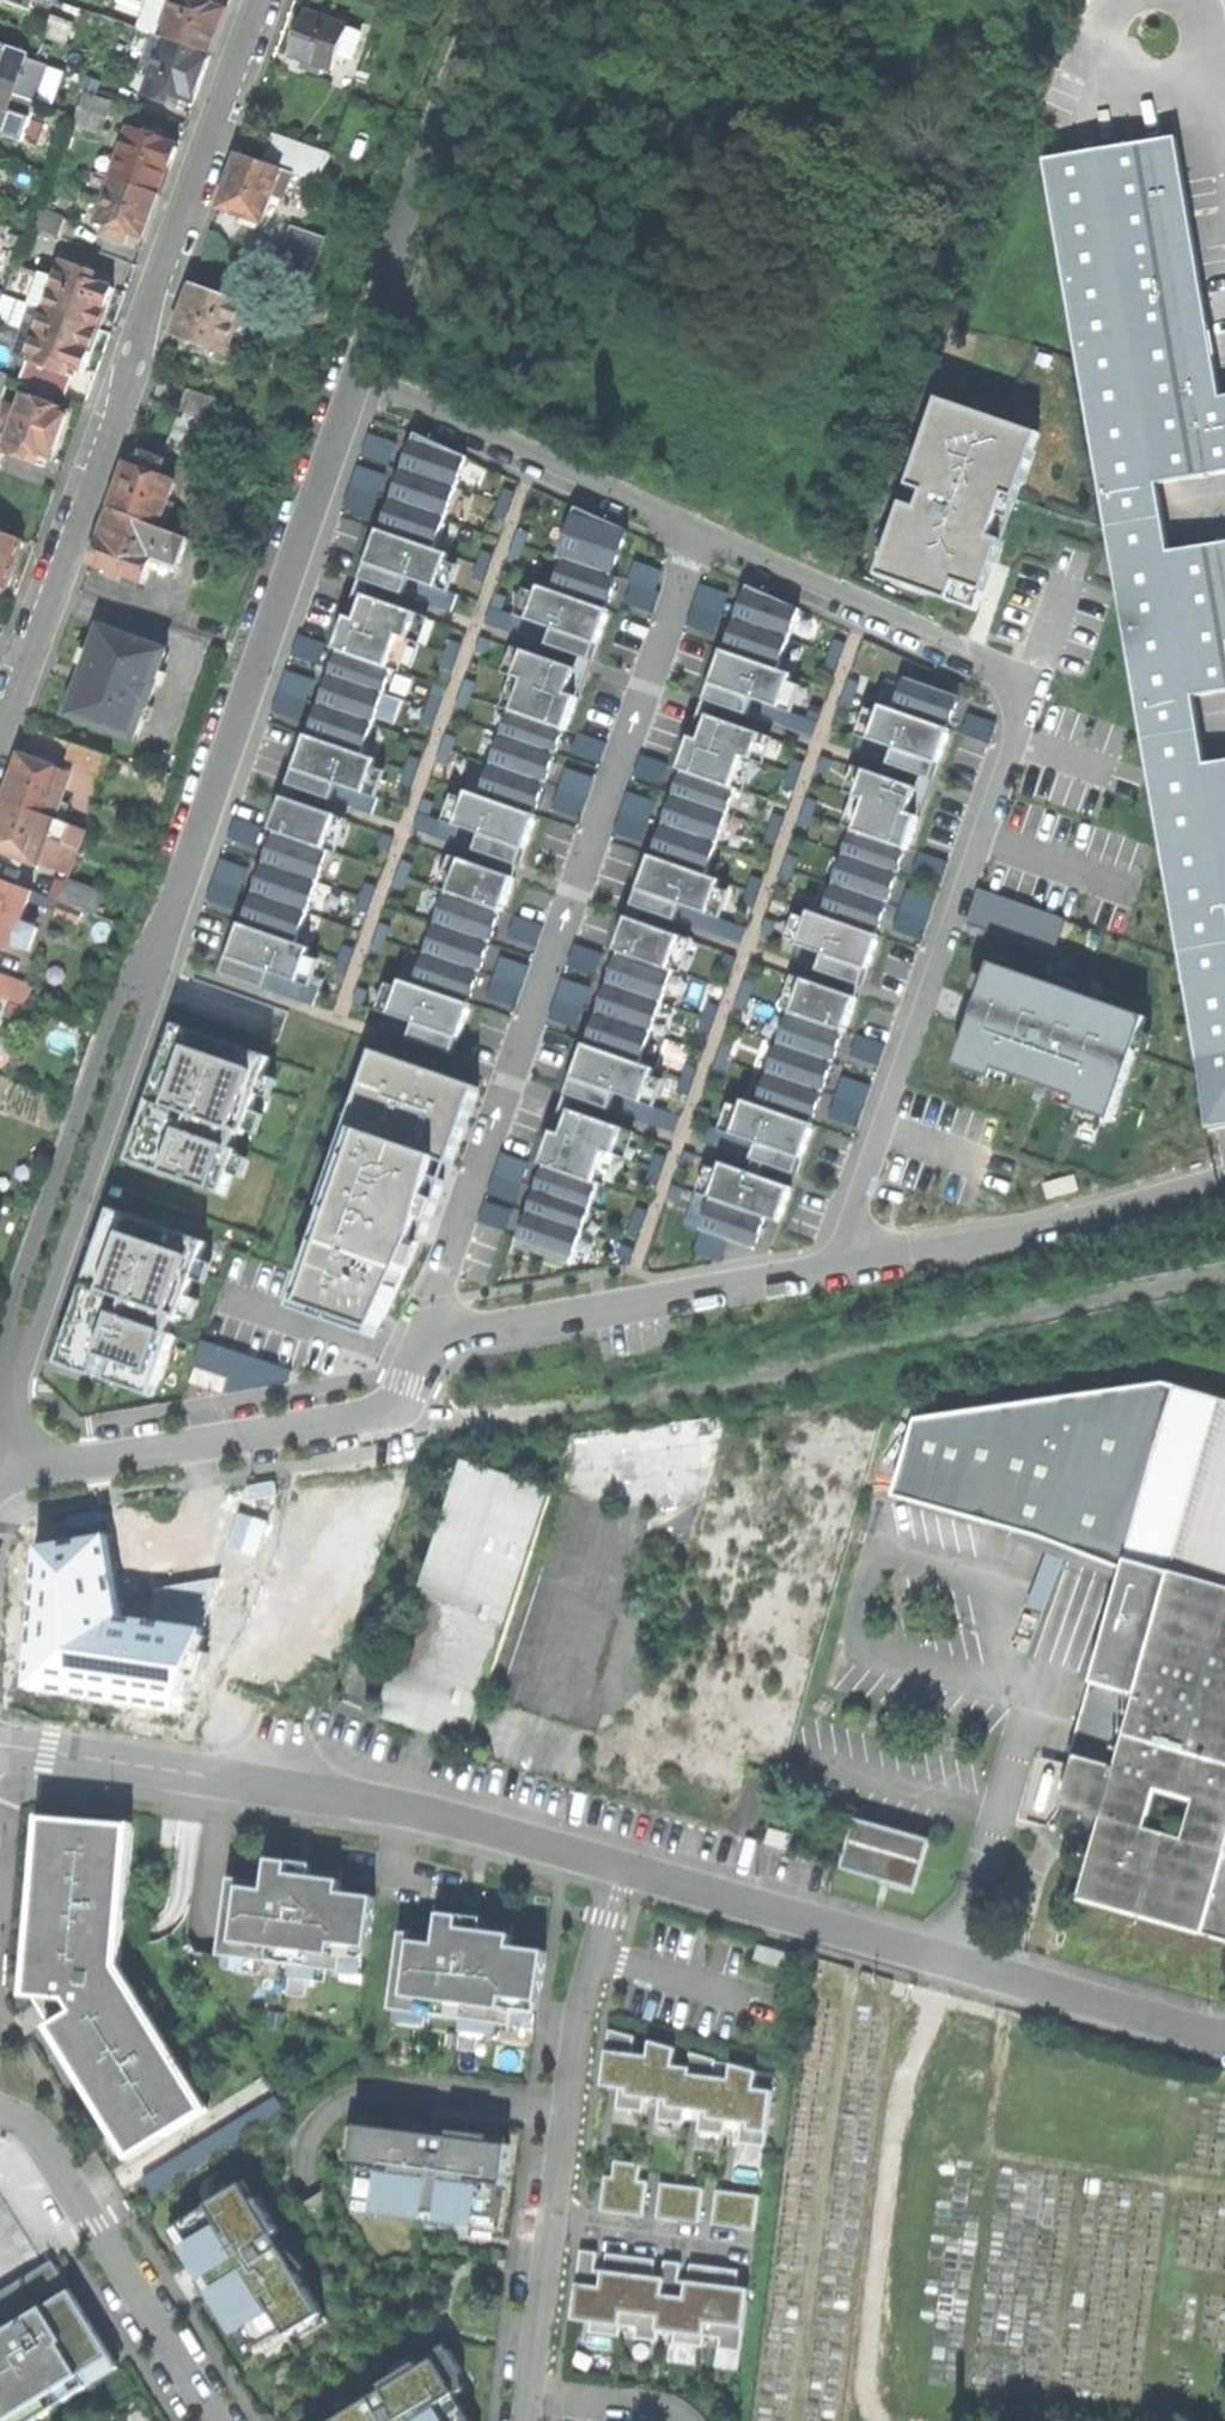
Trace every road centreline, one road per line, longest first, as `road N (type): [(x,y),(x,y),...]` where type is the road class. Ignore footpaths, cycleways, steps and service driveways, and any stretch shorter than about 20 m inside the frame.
road 1 (residential): [(25,1459),(9,1375),(31,1303),(356,376)]
road 2 (residential): [(706,534),(979,655),(1015,698),(1015,742),(995,809),(838,1266)]
road 3 (residential): [(706,534),(507,1084),(440,1286),(438,1335)]
road 4 (residential): [(259,0),(0,734)]
road 5 (residential): [(0,1744),(443,1816),(619,1864)]
road 6 (residential): [(619,1864),(1224,2035)]
road 7 (track): [(615,1403),(1224,1276)]
road 8 (residential): [(619,1864),(581,2008),(526,2420)]
road 9 (residential): [(438,1335),(838,1266)]
road 10 (residential): [(356,376),(483,0)]
road 11 (residential): [(838,1266),(1019,1235),(1224,1177)]
road 12 (residential): [(356,376),(706,534)]
road 13 (residential): [(0,2110),(44,2139),(215,2420)]
road 14 (unclassified): [(25,1459),(81,1462),(386,1414)]
road 15 (unclassified): [(386,1414),(538,1413),(615,1403)]

